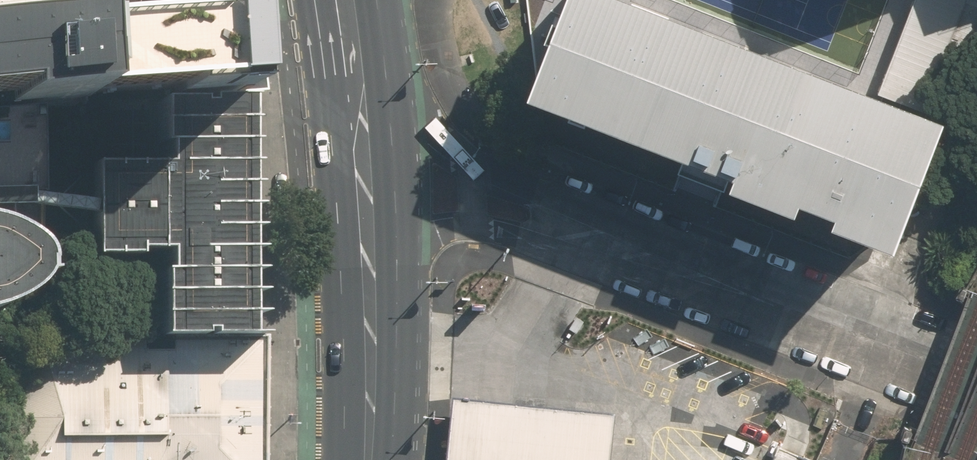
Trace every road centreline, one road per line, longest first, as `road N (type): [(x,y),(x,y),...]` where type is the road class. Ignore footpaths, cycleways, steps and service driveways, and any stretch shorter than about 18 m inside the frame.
road 1 (residential): [(574,230),(976,383)]
road 2 (residential): [(358,111),(469,164),(574,230)]
road 3 (residential): [(574,230),(472,222),(368,257)]
road 4 (secondary): [(368,257),(367,459)]
road 5 (secondary): [(358,111),(368,257)]
road 6 (track): [(886,344),(841,459)]

